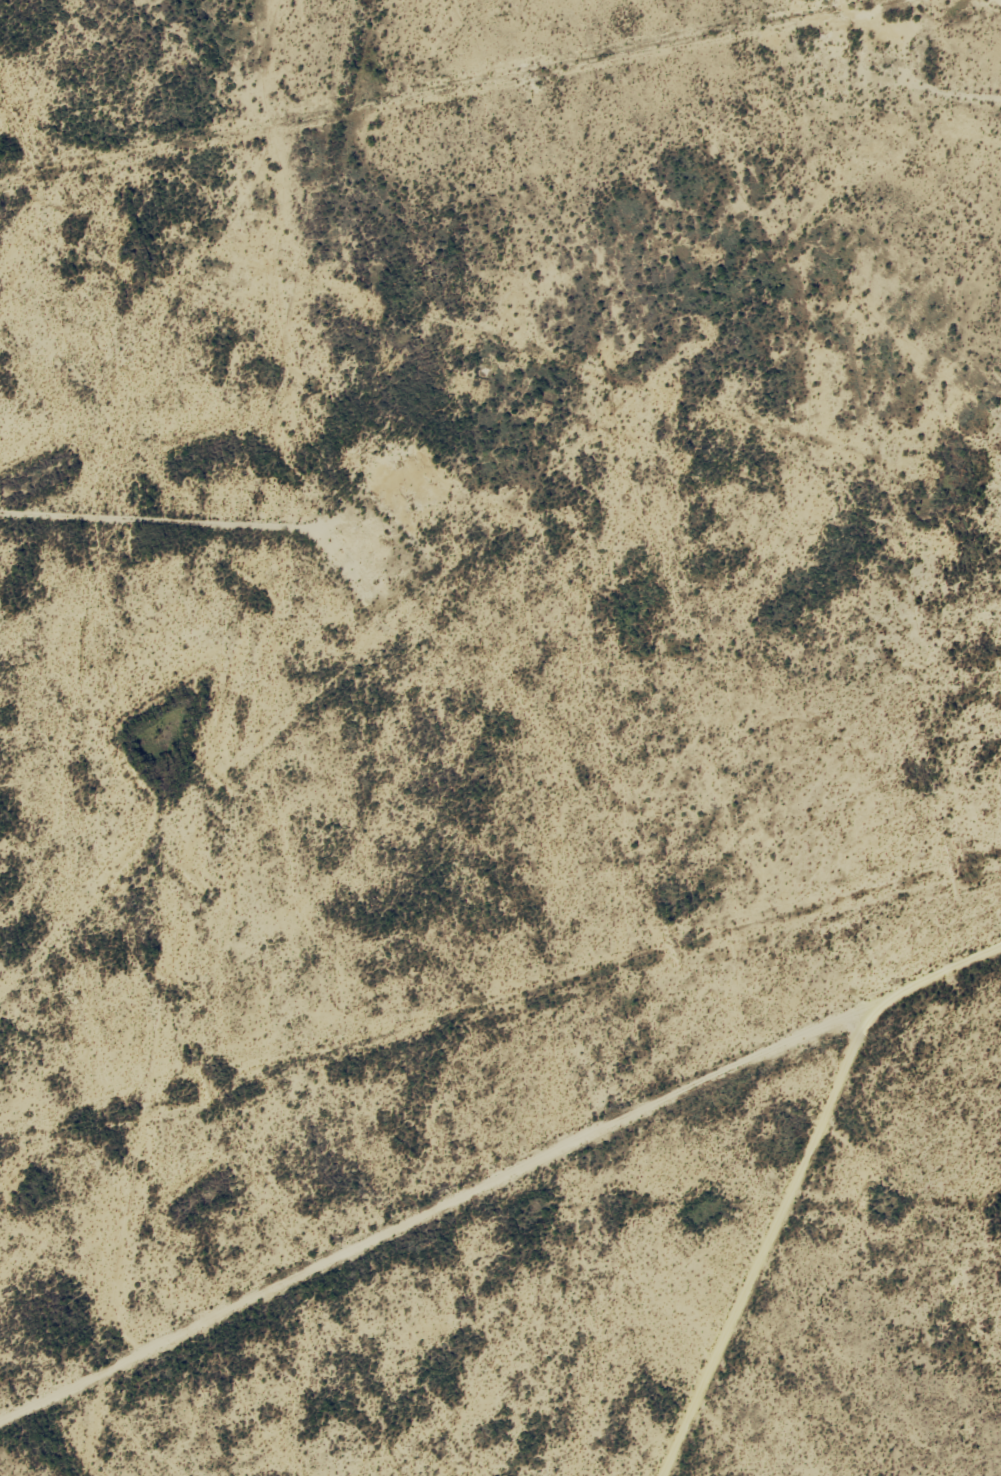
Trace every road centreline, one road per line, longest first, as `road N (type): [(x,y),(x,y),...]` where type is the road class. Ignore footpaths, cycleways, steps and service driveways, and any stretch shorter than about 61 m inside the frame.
road 1 (track): [(1000,955),(522,1175),(0,1443)]

